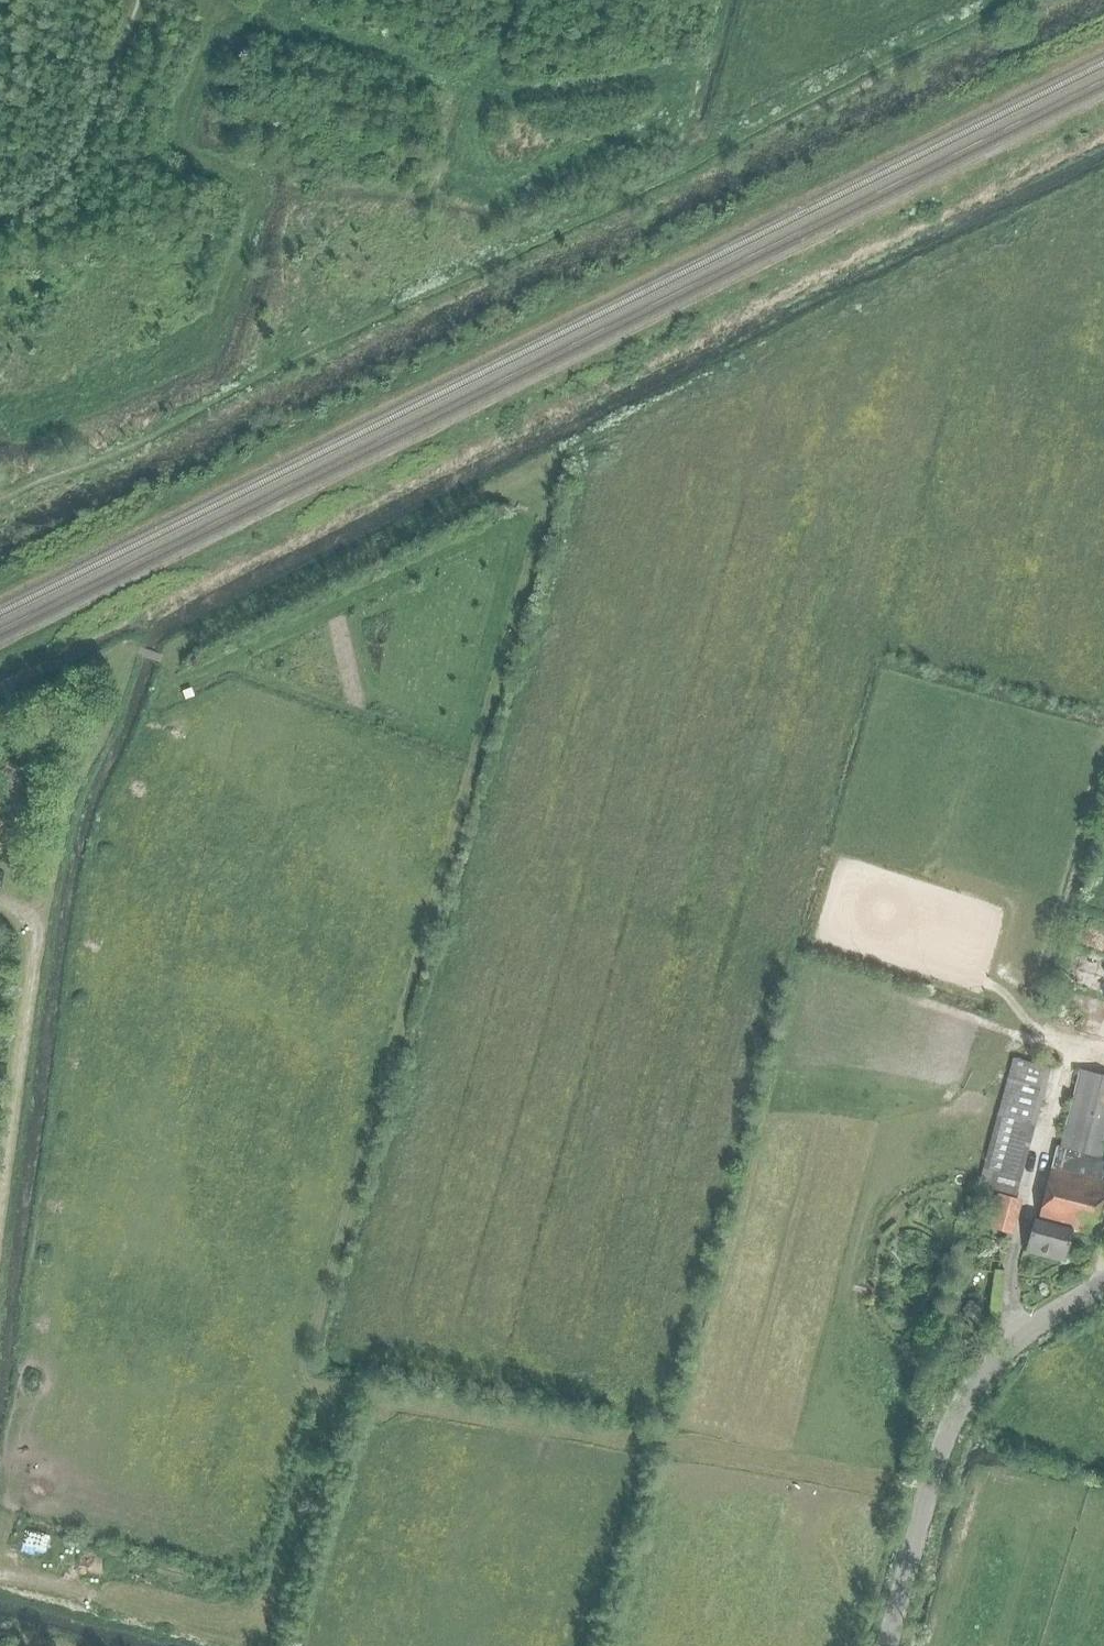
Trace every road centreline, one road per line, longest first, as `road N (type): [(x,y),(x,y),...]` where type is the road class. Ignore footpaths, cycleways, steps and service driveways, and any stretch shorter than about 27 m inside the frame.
road 1 (tertiary): [(1103,1286),(1024,1335),(969,1391),(937,1459),(885,1645)]

